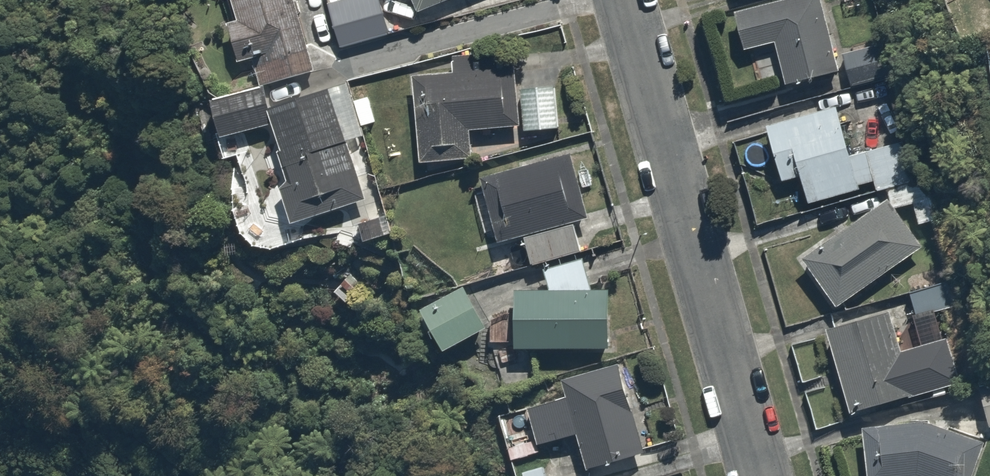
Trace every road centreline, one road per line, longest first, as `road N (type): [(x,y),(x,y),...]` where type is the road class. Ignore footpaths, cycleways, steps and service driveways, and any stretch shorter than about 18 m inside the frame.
road 1 (residential): [(763,475),(627,0)]

